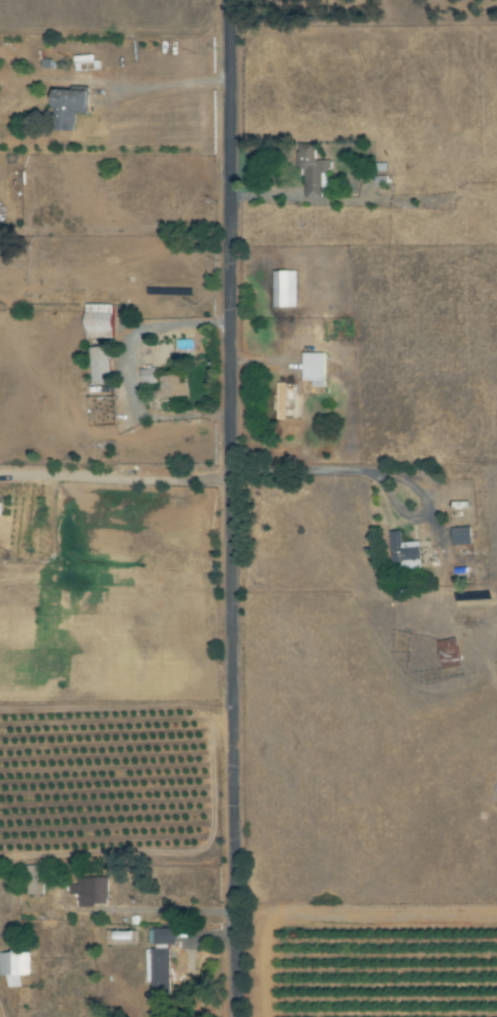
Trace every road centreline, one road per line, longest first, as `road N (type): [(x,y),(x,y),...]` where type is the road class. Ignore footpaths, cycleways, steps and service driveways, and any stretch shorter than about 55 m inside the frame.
road 1 (residential): [(231,1016),(229,0)]

